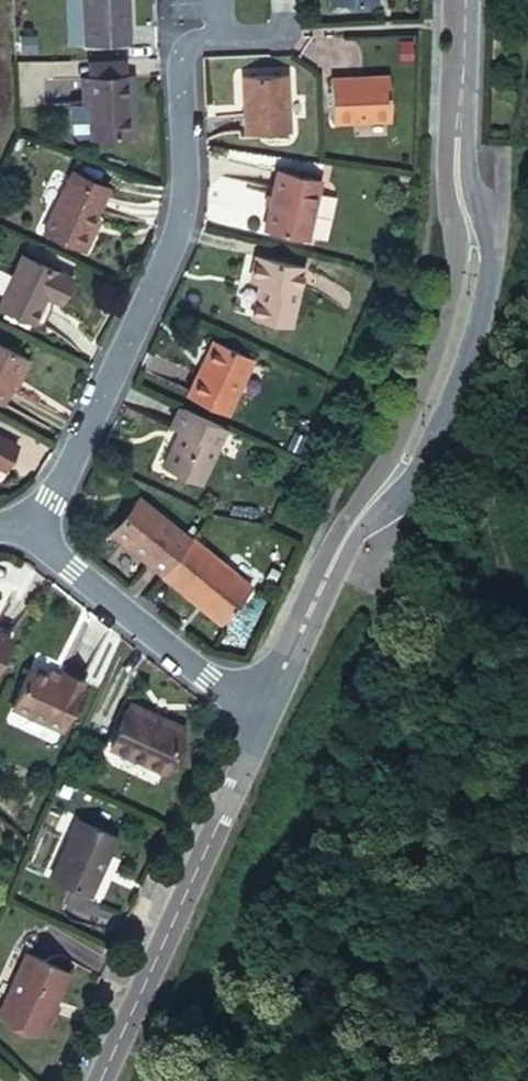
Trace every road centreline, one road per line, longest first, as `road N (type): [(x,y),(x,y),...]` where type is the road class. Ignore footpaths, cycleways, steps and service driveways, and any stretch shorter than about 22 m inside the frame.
road 1 (unclassified): [(263,711),(334,559),(406,459),(440,393),(475,267),(458,197),(460,0)]
road 2 (residential): [(216,0),(216,32),(190,44),(180,64),(175,230),(26,530)]
road 3 (unclassified): [(89,1080),(263,711)]
road 4 (residential): [(26,530),(263,711)]

